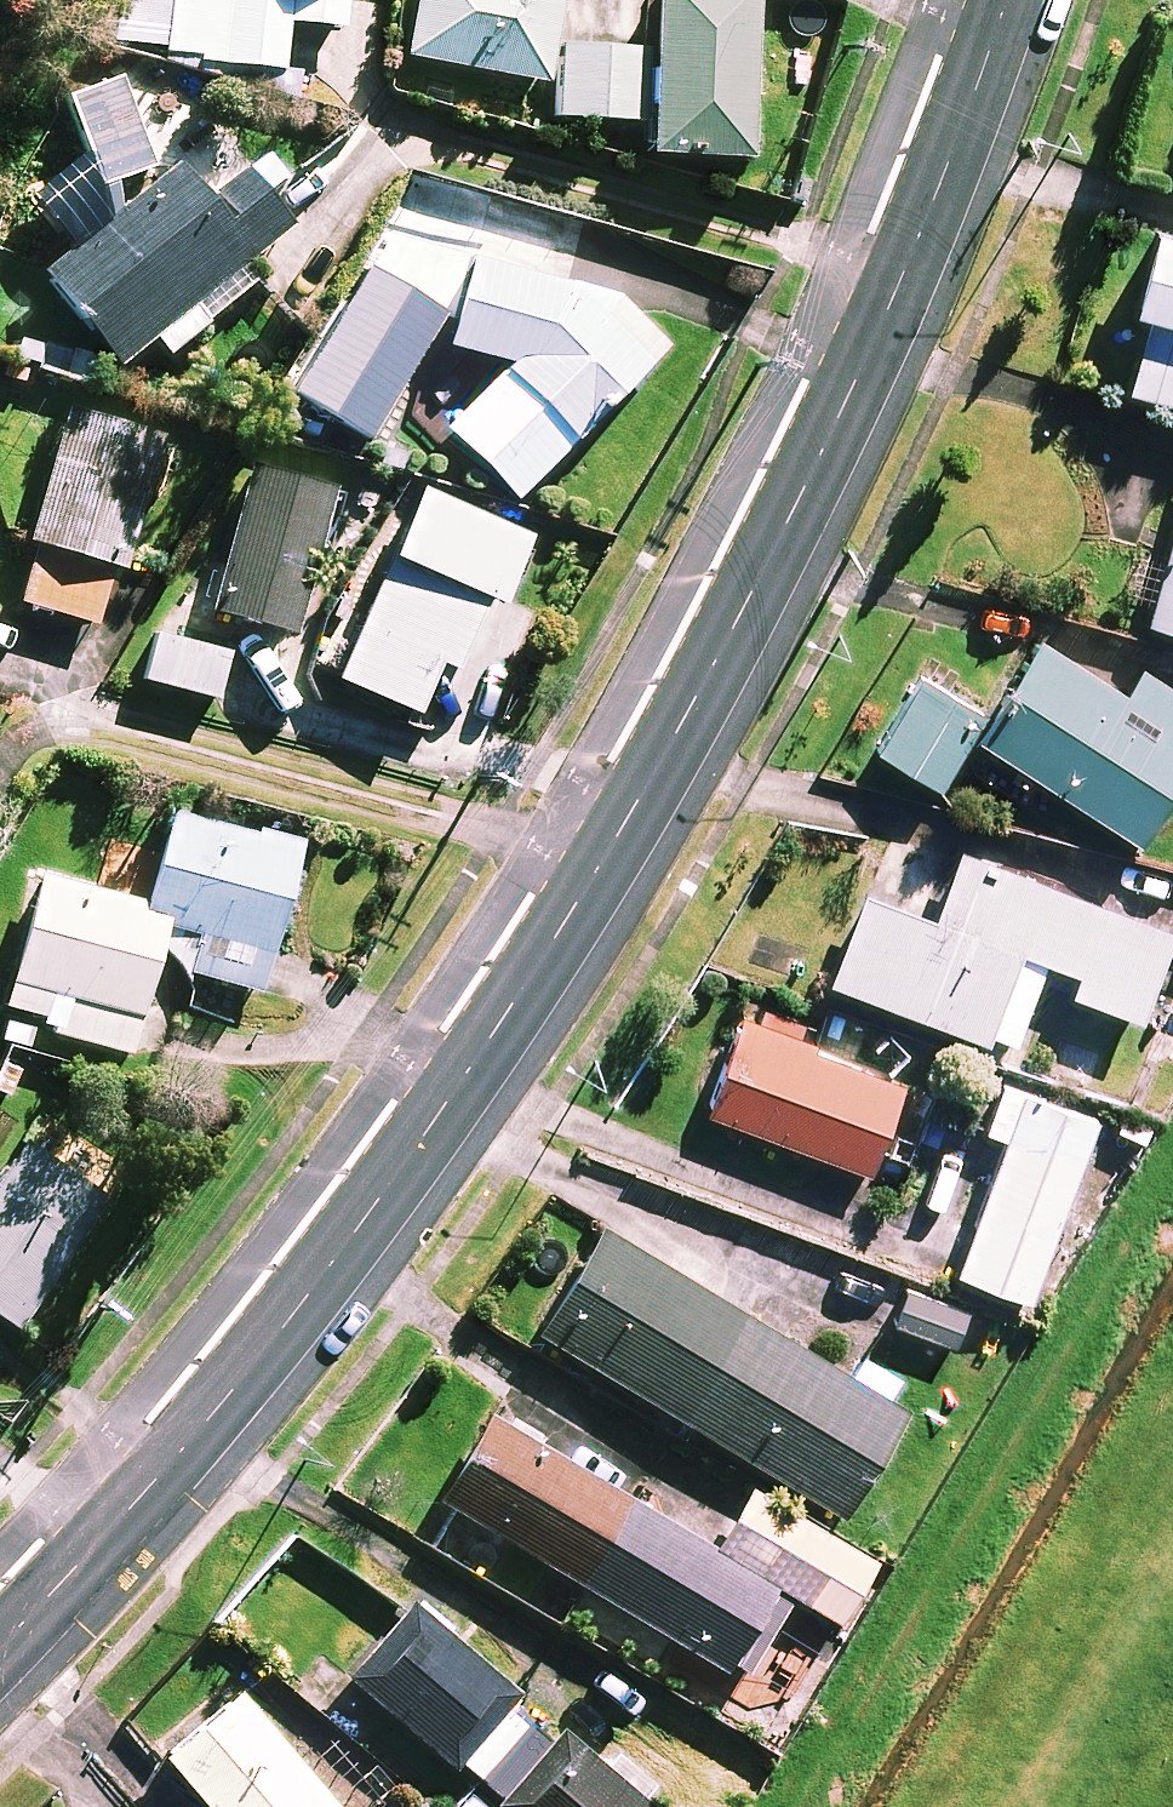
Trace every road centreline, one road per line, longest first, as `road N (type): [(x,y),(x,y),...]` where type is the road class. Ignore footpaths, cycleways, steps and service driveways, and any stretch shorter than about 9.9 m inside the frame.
road 1 (tertiary): [(0,1647),(230,1393),(379,1199),(635,805),(860,370),(1006,0)]

